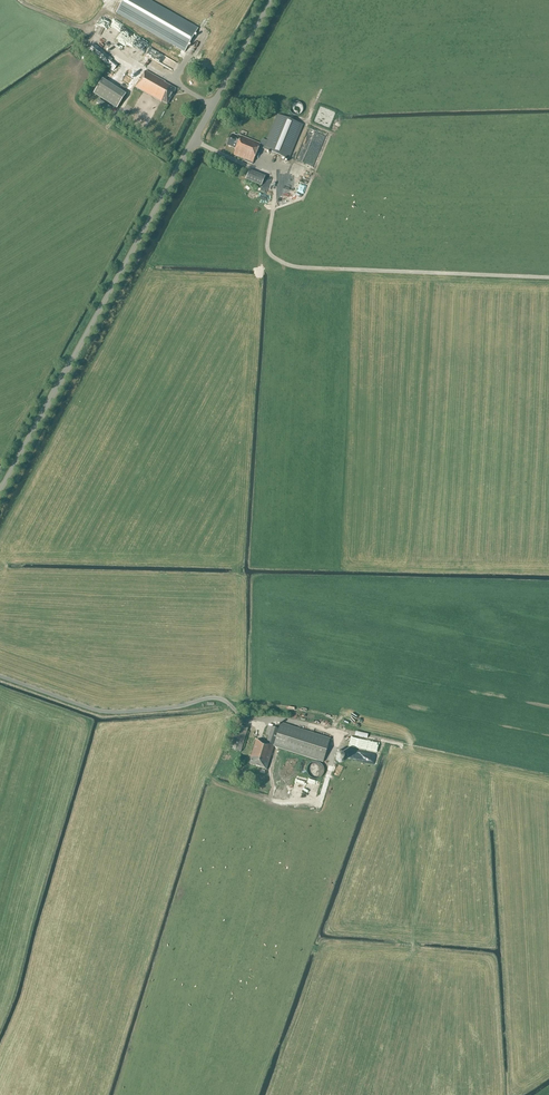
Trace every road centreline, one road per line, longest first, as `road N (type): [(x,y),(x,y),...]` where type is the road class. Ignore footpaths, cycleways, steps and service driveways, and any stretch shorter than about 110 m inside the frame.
road 1 (tertiary): [(0,491),(273,0)]

